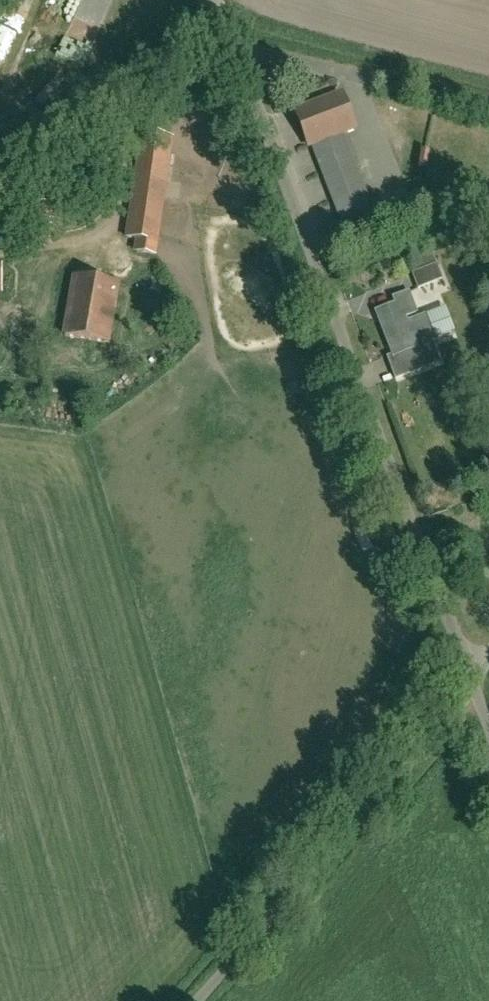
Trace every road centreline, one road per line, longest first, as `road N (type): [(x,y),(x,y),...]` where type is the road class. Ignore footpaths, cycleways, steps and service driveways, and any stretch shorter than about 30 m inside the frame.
road 1 (residential): [(217,0),(471,684)]
road 2 (unclassified): [(186,1000),(471,684)]

